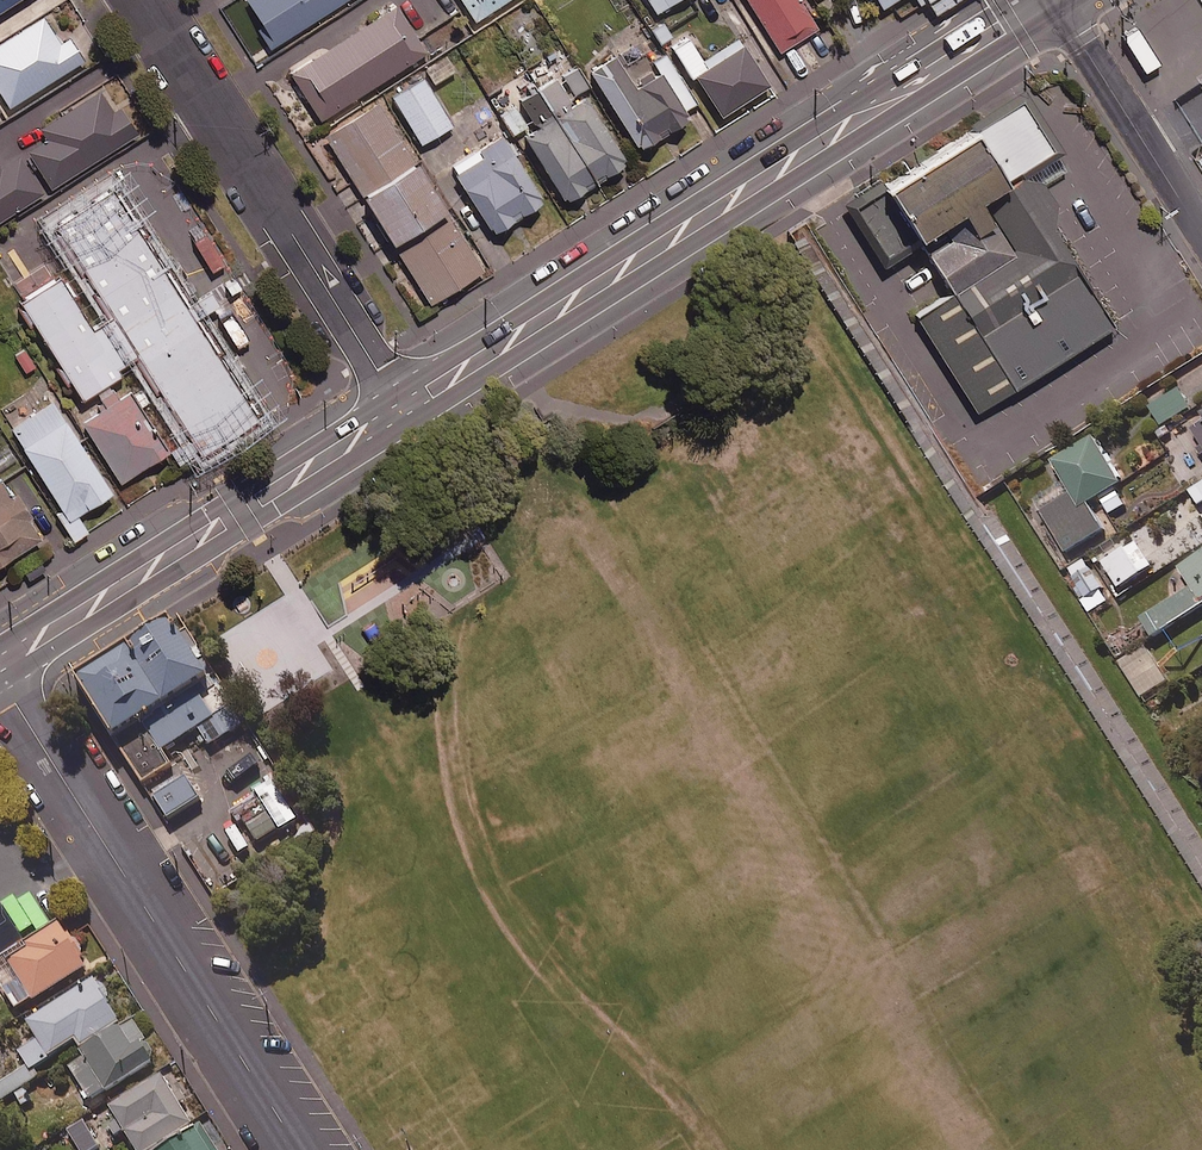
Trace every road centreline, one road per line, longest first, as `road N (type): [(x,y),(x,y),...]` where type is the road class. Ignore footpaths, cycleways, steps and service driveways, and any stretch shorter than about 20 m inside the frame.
road 1 (tertiary): [(1048,0),(1006,34),(403,408)]
road 2 (residential): [(0,678),(299,1149)]
road 3 (residential): [(143,0),(403,408)]
road 4 (tertiary): [(403,408),(0,664)]
road 5 (tertiary): [(1057,0),(1201,232)]

